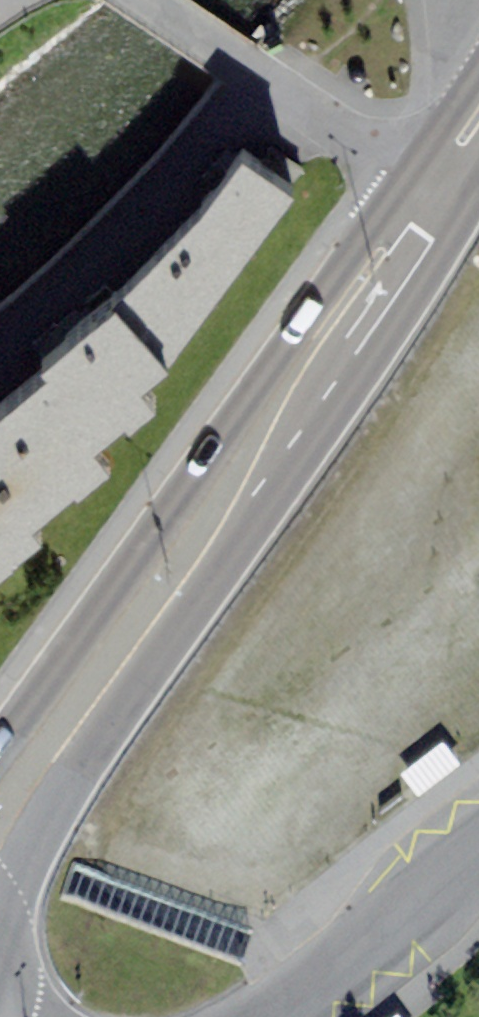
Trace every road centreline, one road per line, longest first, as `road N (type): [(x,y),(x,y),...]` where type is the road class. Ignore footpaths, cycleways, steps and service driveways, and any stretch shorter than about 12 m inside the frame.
road 1 (primary): [(0,897),(257,518),(478,170)]
road 2 (primary): [(478,68),(0,750)]
road 3 (residential): [(281,1016),(478,858)]

